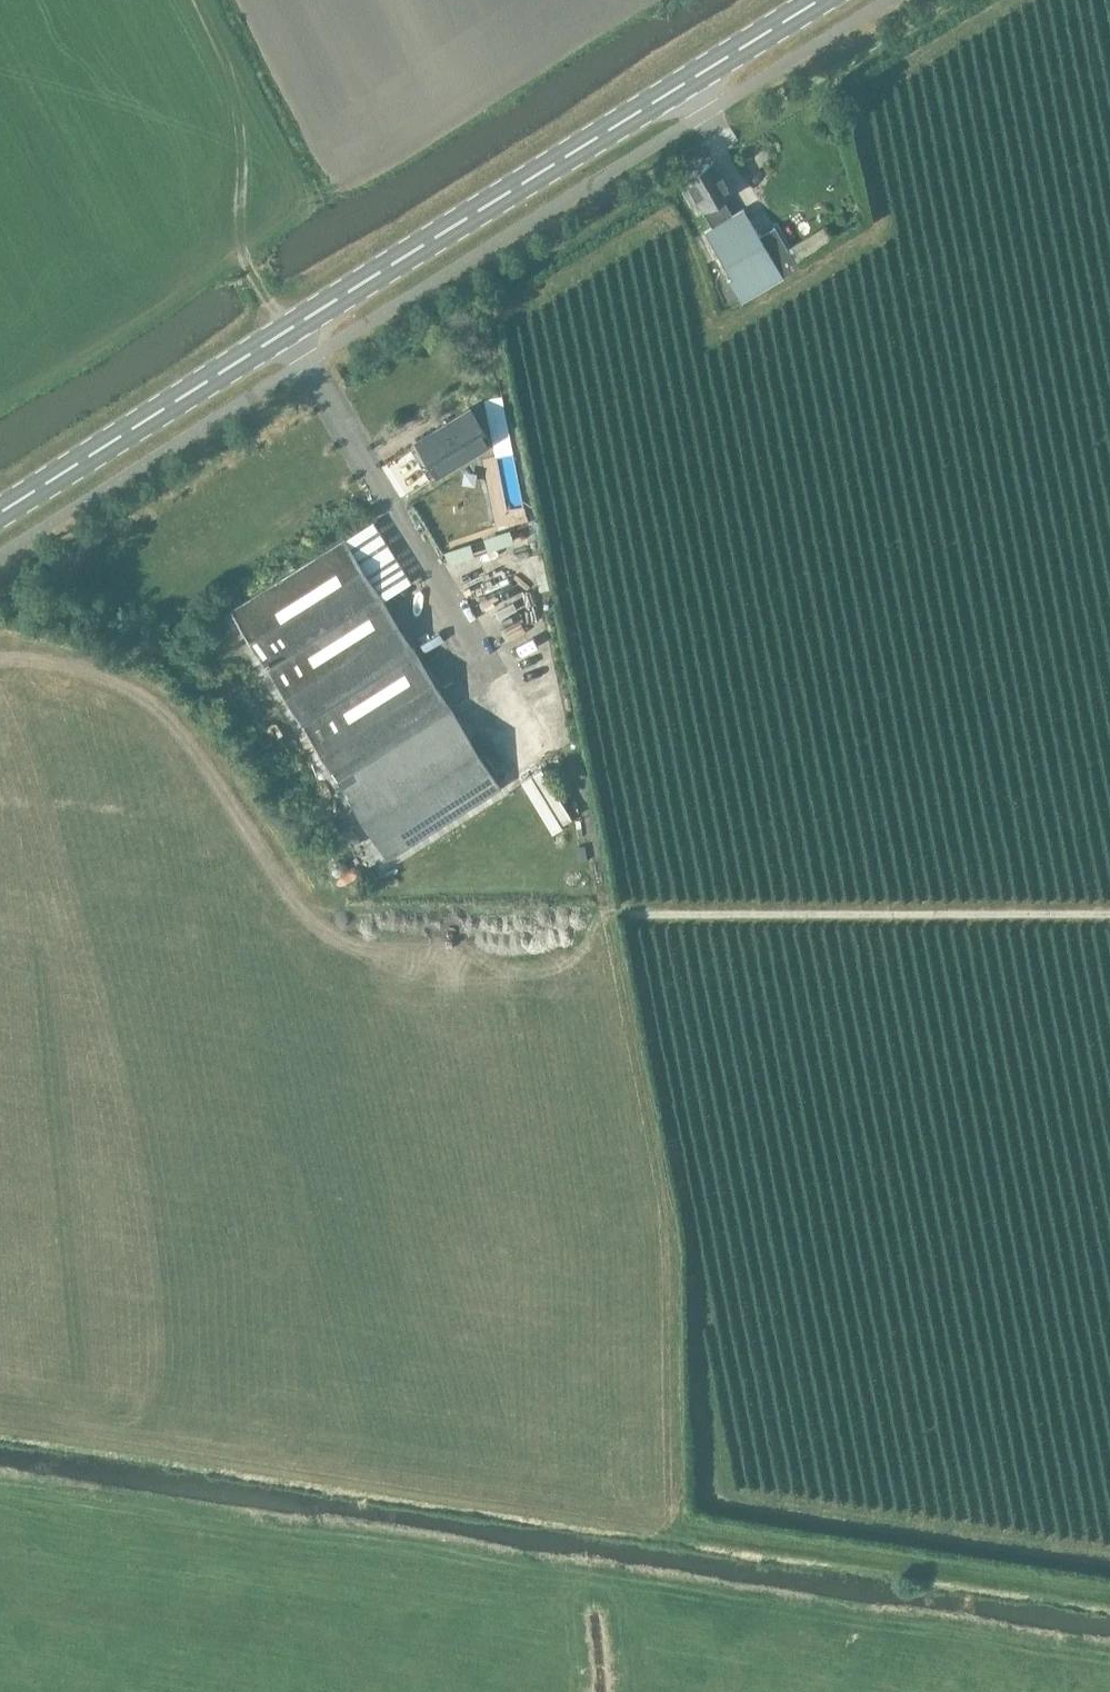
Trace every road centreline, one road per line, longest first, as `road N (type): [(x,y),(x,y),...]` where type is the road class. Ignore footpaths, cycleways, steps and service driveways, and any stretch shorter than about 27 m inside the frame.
road 1 (secondary): [(0,514),(822,0)]
road 2 (track): [(0,393),(324,192),(658,0)]
road 3 (track): [(1109,915),(620,916)]

